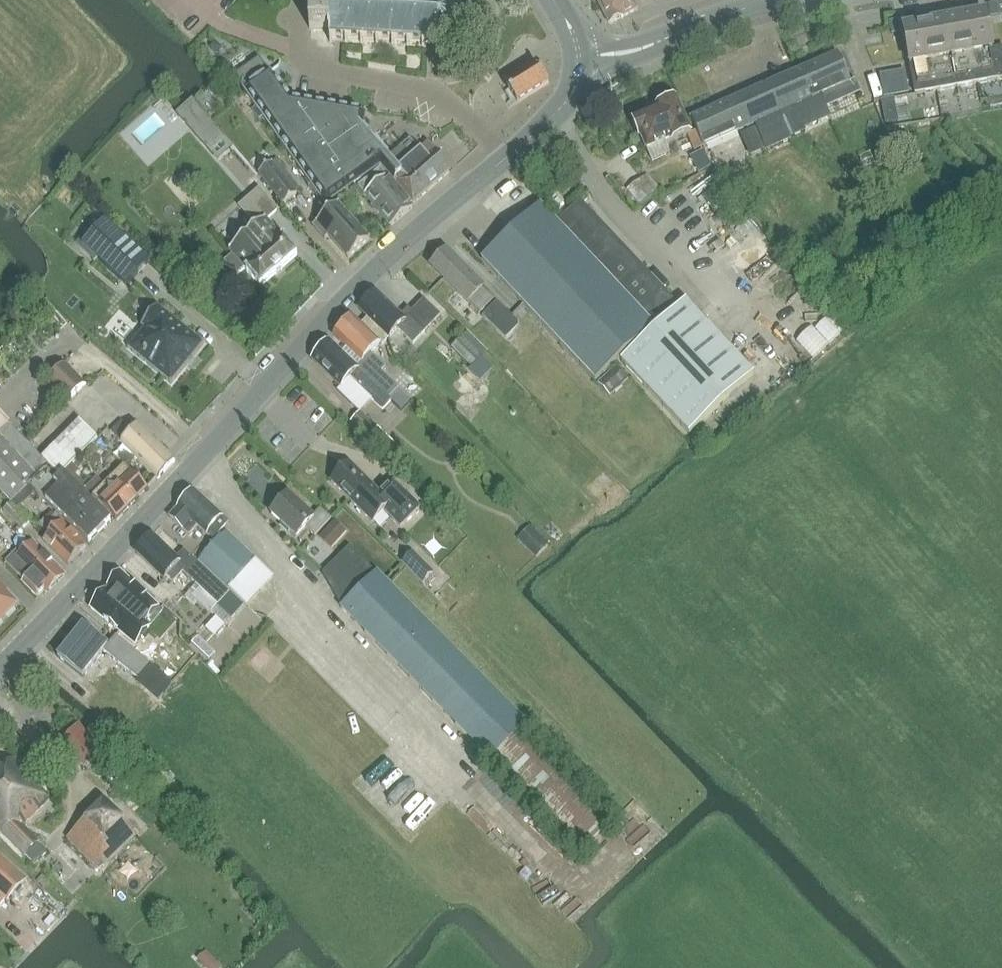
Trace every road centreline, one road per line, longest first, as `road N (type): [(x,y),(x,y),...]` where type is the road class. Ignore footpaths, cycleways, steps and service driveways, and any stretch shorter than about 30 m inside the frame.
road 1 (tertiary): [(0,668),(363,287),(564,108),(579,57)]
road 2 (tertiary): [(579,57),(646,45),(780,0)]

